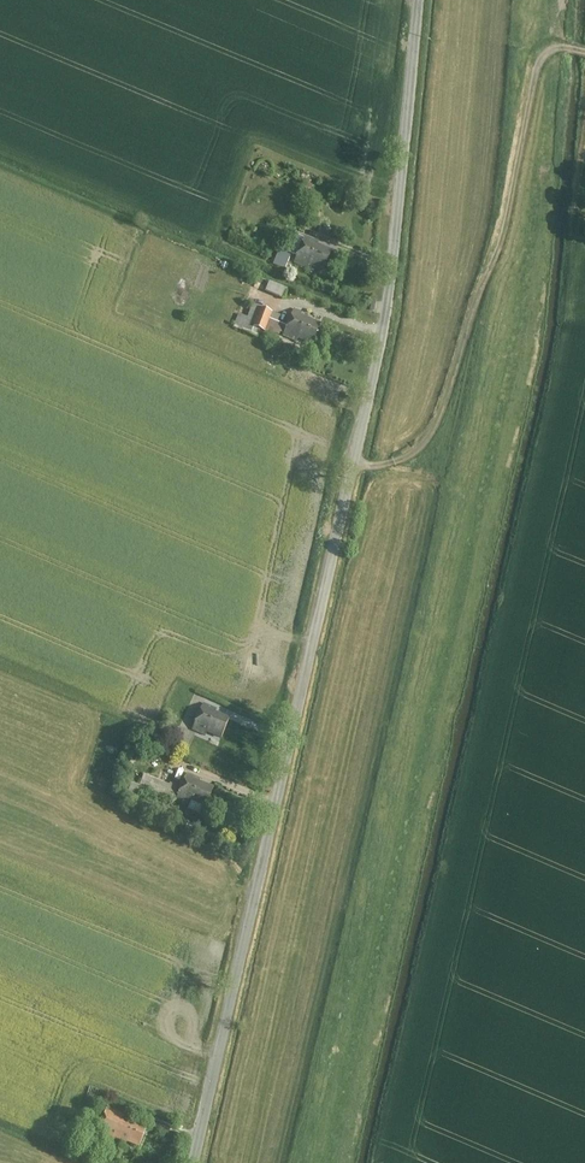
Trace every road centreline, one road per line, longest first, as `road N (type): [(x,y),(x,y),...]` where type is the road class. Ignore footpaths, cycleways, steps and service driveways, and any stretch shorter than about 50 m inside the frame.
road 1 (tertiary): [(421,0),(389,308),(195,1162)]
road 2 (track): [(355,461),(373,468),(407,458),(430,435),(480,299),(507,257),(547,57),(564,45),(584,50)]
road 3 (track): [(572,336),(584,206)]

